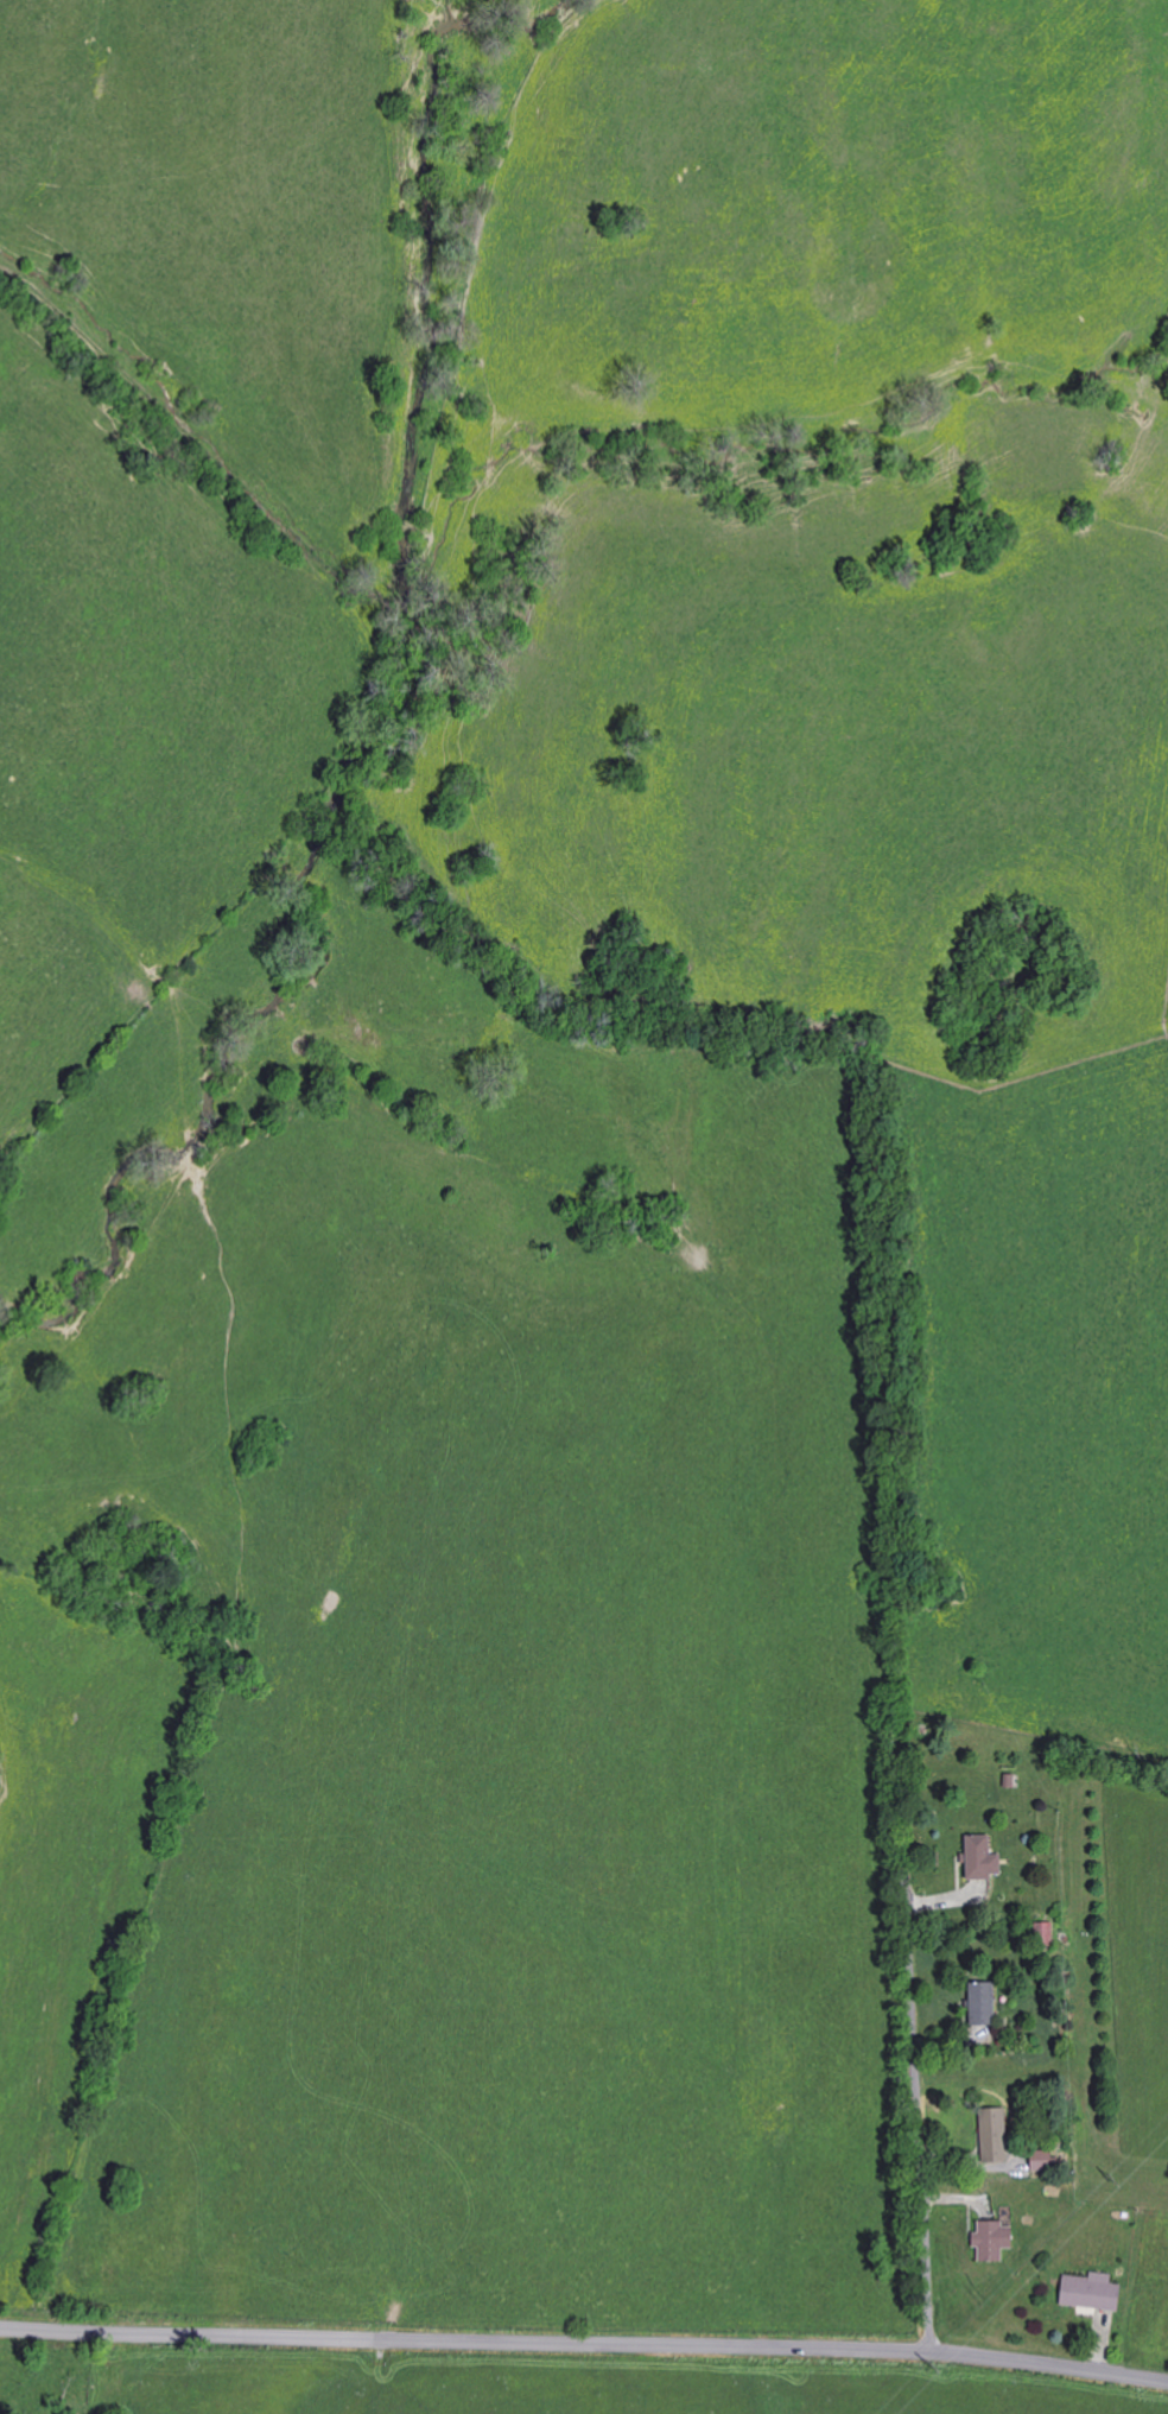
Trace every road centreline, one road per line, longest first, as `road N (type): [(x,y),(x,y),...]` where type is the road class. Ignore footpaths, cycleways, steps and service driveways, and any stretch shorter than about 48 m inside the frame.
road 1 (residential): [(1167,2381),(891,2355),(0,2332)]
road 2 (residential): [(903,1874),(932,2357)]

